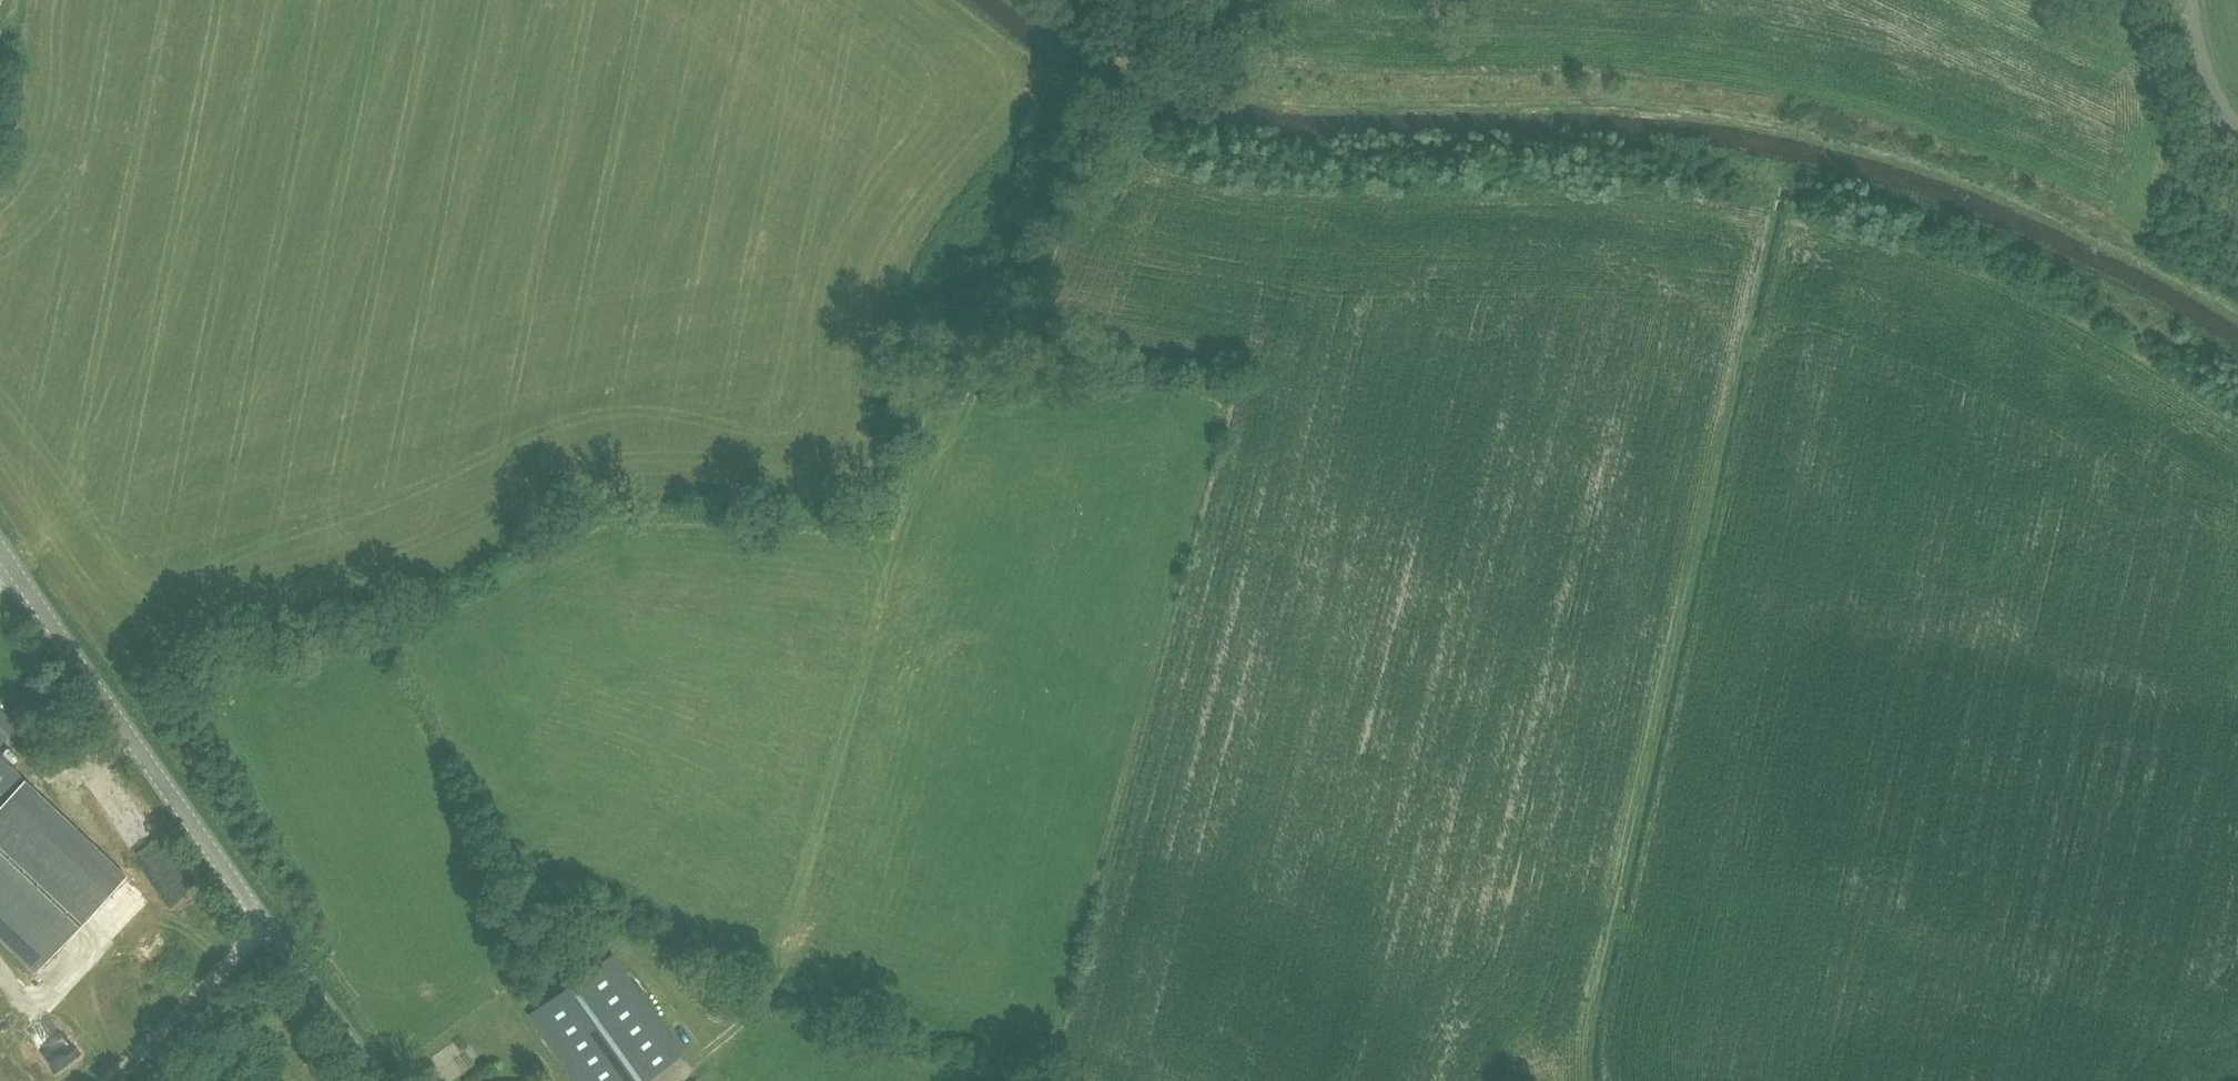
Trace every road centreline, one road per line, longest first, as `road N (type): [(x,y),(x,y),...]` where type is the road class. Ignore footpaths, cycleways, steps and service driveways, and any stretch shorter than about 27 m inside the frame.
road 1 (unclassified): [(378,1080),(0,540)]
road 2 (track): [(265,923),(110,1080)]
road 3 (track): [(0,973),(17,999),(38,1007),(64,994),(142,902)]
road 4 (unclassified): [(2237,133),(2208,78),(2189,0)]

